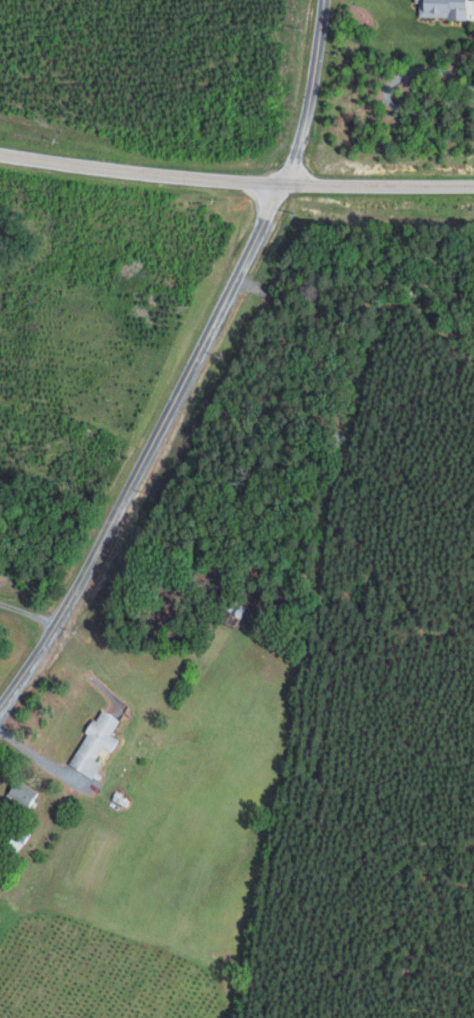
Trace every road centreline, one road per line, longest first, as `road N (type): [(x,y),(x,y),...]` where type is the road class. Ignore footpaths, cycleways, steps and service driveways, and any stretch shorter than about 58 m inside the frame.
road 1 (residential): [(0,705),(76,587),(286,182),(313,82),(322,0)]
road 2 (tertiary): [(473,183),(286,182),(0,152)]

